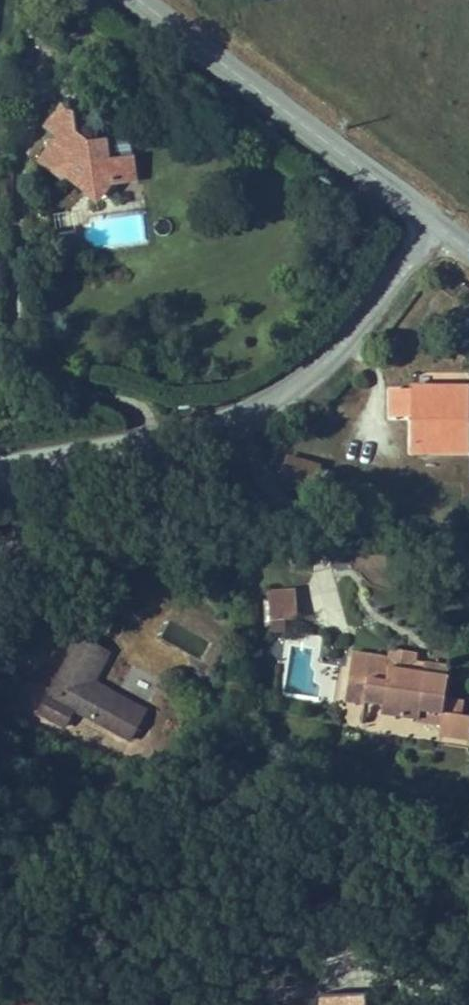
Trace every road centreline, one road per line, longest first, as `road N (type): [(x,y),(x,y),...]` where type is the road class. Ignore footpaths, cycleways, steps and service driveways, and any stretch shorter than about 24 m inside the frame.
road 1 (tertiary): [(0,468),(185,436),(289,390),(332,356),(442,229)]
road 2 (tertiary): [(442,229),(142,0)]

